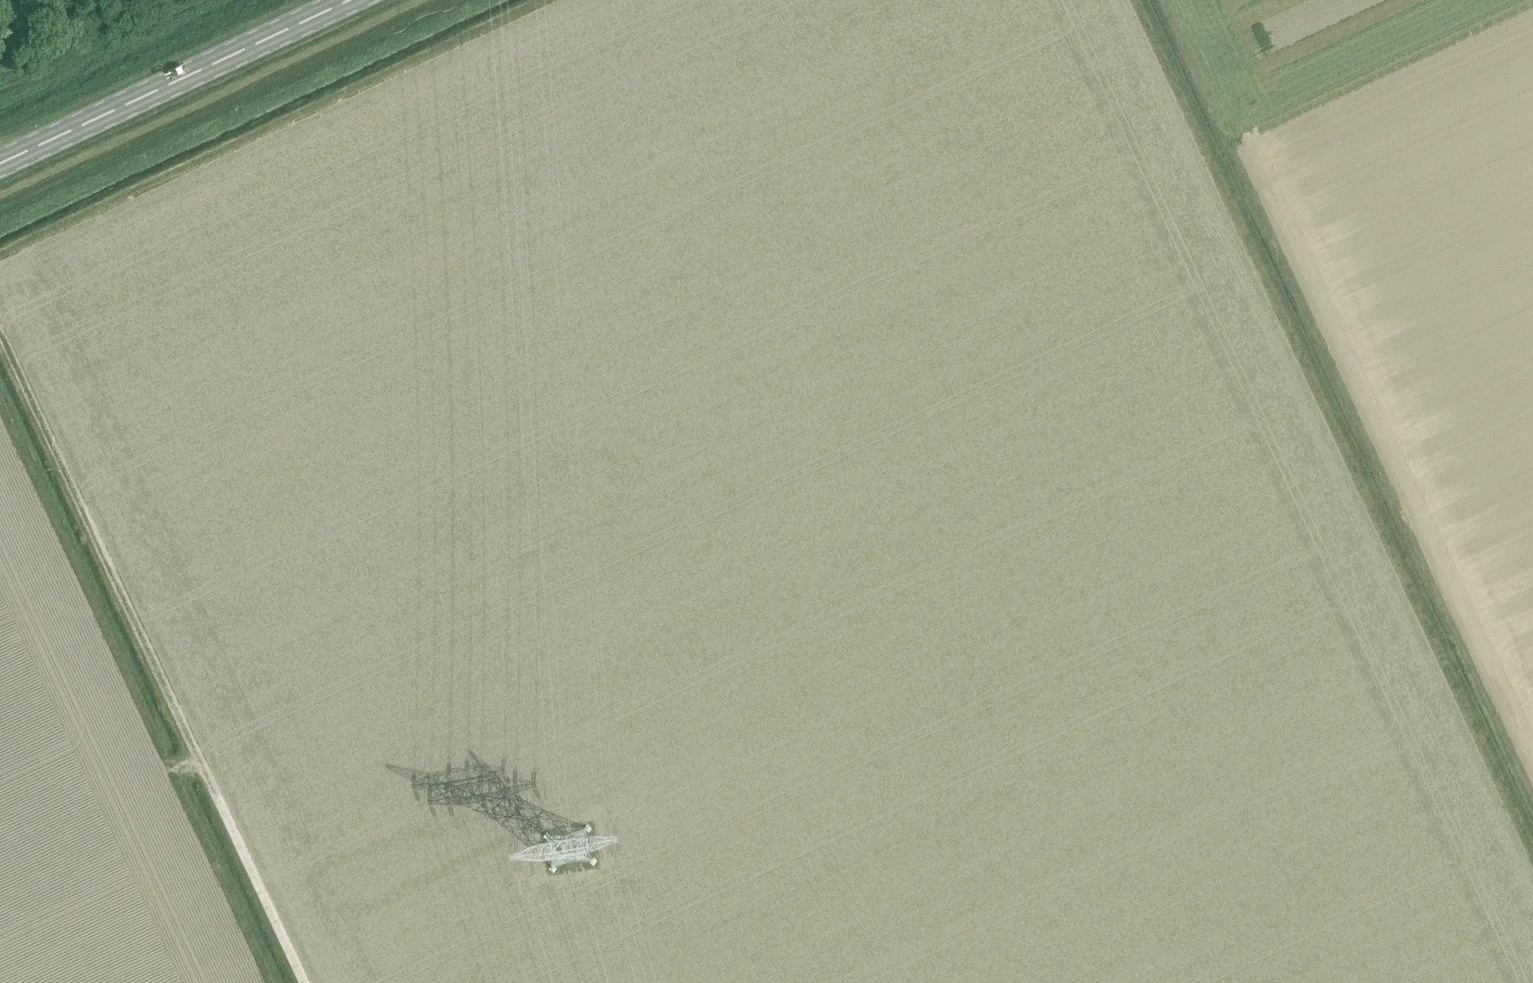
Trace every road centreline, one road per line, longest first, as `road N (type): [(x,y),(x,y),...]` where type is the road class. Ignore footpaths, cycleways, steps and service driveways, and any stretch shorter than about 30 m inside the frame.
road 1 (primary): [(0,162),(347,0)]

